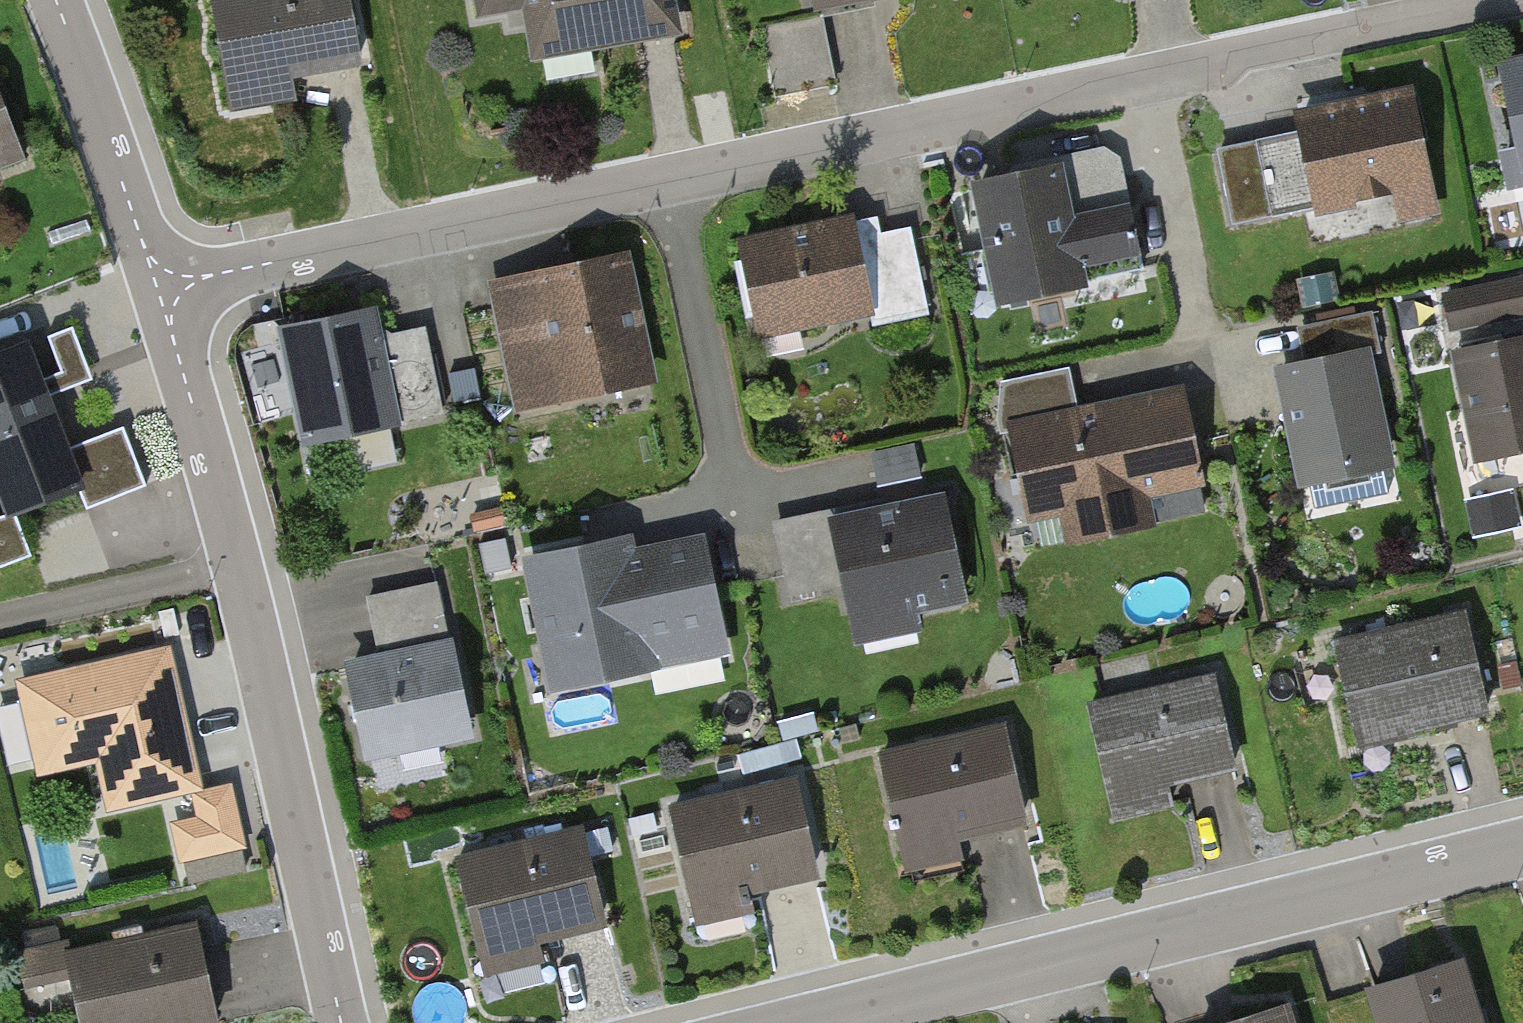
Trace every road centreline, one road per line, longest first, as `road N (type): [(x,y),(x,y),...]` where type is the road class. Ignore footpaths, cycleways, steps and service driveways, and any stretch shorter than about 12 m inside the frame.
road 1 (residential): [(1499,0),(172,284)]
road 2 (residential): [(340,1022),(239,564),(172,336),(172,284)]
road 3 (residential): [(808,1022),(1522,847)]
road 4 (residential): [(172,284),(139,231),(56,0)]

